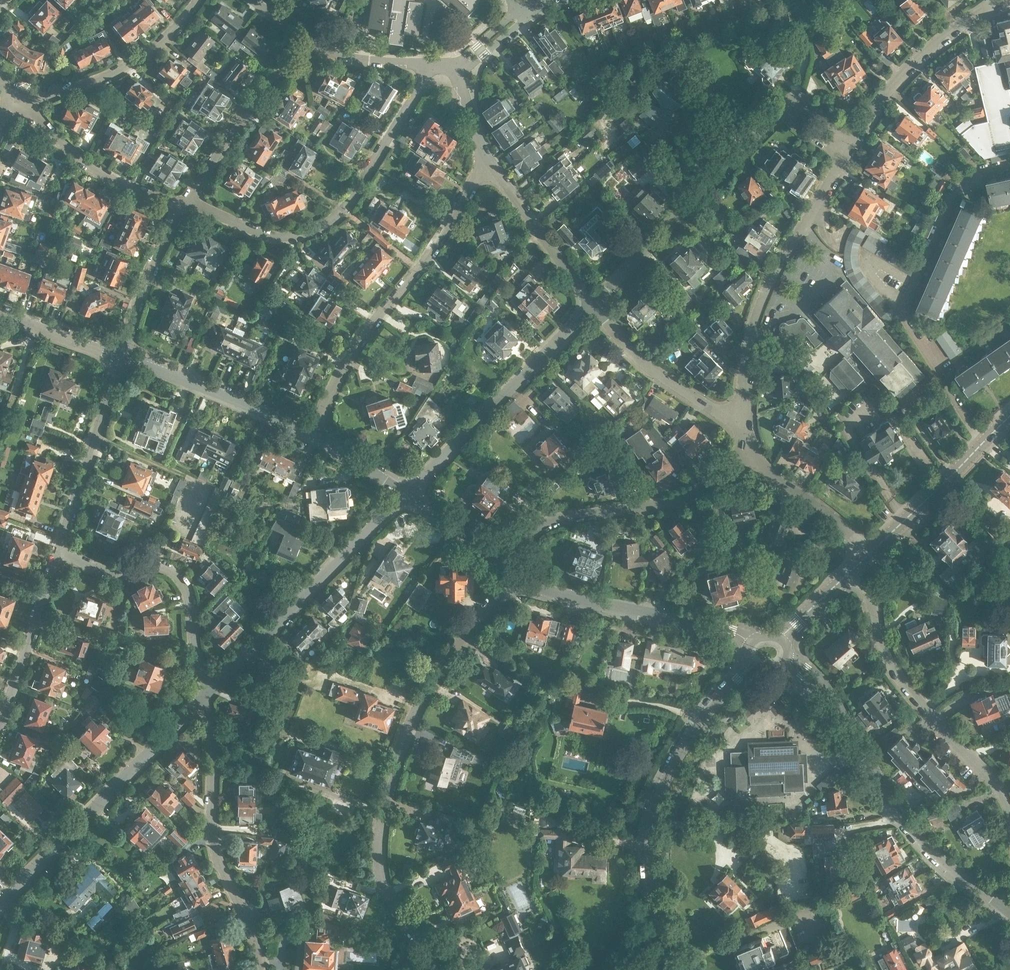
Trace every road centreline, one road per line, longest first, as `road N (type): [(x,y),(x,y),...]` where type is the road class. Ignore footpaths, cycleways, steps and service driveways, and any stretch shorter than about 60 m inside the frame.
road 1 (residential): [(433,969),(383,884),(378,813),(394,746),(431,675),(516,576)]
road 2 (residential): [(593,304),(794,106),(854,143)]
road 3 (residential): [(787,657),(836,703),(909,826),(1009,911)]
road 4 (residential): [(428,64),(354,192),(322,226),(268,236),(182,204)]
road 5 (tertiary): [(681,969),(653,895),(654,815),(686,742),(752,664)]
road 6 (residential): [(311,434),(340,368),(426,259),(487,159)]
road 7 (residential): [(739,415),(765,289),(854,143)]
road 8 (residential): [(0,895),(207,694)]
road 9 (residential): [(1009,803),(891,661),(861,562)]
road 10 (residential): [(262,969),(253,930),(215,849),(207,694)]
road 11 (residential): [(207,694),(405,493)]
road 12 (residential): [(502,565),(549,523),(692,495),(747,449)]
road 13 (residential): [(405,493),(593,304)]
road 14 (residential): [(207,694),(178,576),(152,565),(104,573),(58,551)]
road 15 (residential): [(752,644),(731,631),(560,593),(516,576)]
road 16 (residential): [(182,204),(258,90),(323,53)]
road 17 (residential): [(854,143),(897,82),(1003,0)]
road 18 (tertiary): [(861,562),(1009,417)]
road 19 (residential): [(22,102),(146,53),(197,0)]
road 20 (residential): [(311,434),(120,356)]
road 21 (residential): [(58,551),(120,356)]
road 22 (residential): [(182,204),(96,167),(22,102)]
road 23 (residential): [(739,415),(716,411),(635,357),(593,304)]
road 24 (residential): [(0,723),(58,551)]
road 25 (residential): [(593,304),(487,159)]
road 26 (residential): [(120,356),(182,204)]
road 27 (residential): [(861,562),(834,516),(747,449)]
road 28 (residential): [(120,356),(0,313)]
road 29 (residential): [(502,565),(405,493)]

